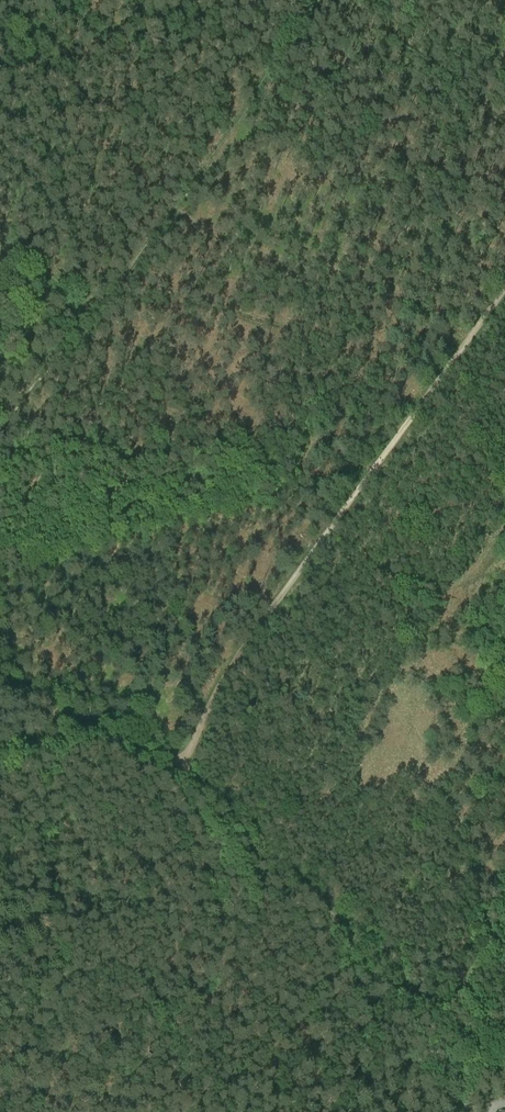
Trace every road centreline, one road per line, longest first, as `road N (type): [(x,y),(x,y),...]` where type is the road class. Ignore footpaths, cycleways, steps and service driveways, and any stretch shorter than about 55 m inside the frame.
road 1 (track): [(172,772),(237,656),(504,289)]
road 2 (track): [(326,0),(0,437)]
road 3 (track): [(172,772),(254,831),(378,968),(446,1028),(504,1065)]
road 4 (track): [(172,772),(0,685)]

